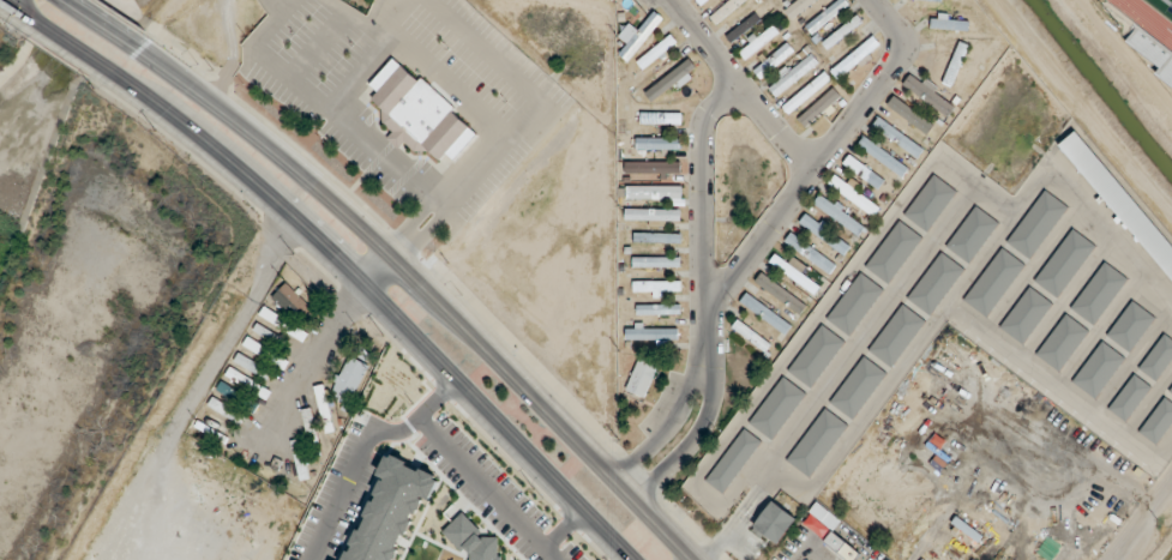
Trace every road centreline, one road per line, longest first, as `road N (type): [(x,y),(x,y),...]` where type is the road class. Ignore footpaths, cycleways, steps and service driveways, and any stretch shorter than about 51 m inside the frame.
road 1 (secondary): [(695,559),(325,189),(139,47)]
road 2 (secondary): [(102,67),(269,195),(350,270),(632,559)]

